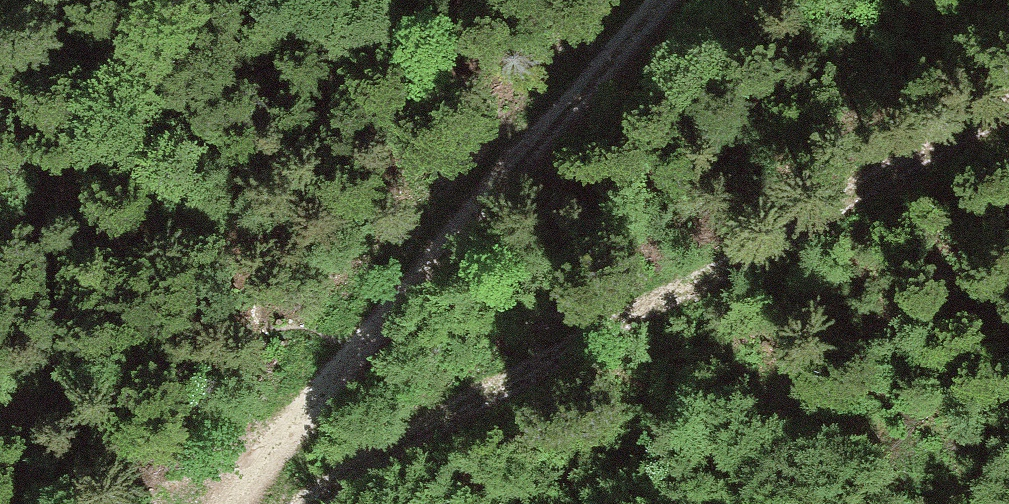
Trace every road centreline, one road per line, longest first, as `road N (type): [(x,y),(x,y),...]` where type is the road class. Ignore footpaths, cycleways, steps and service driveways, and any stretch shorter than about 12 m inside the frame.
road 1 (track): [(296,503),(446,459),(635,359),(815,253),(1008,112)]
road 2 (track): [(247,503),(654,0)]

